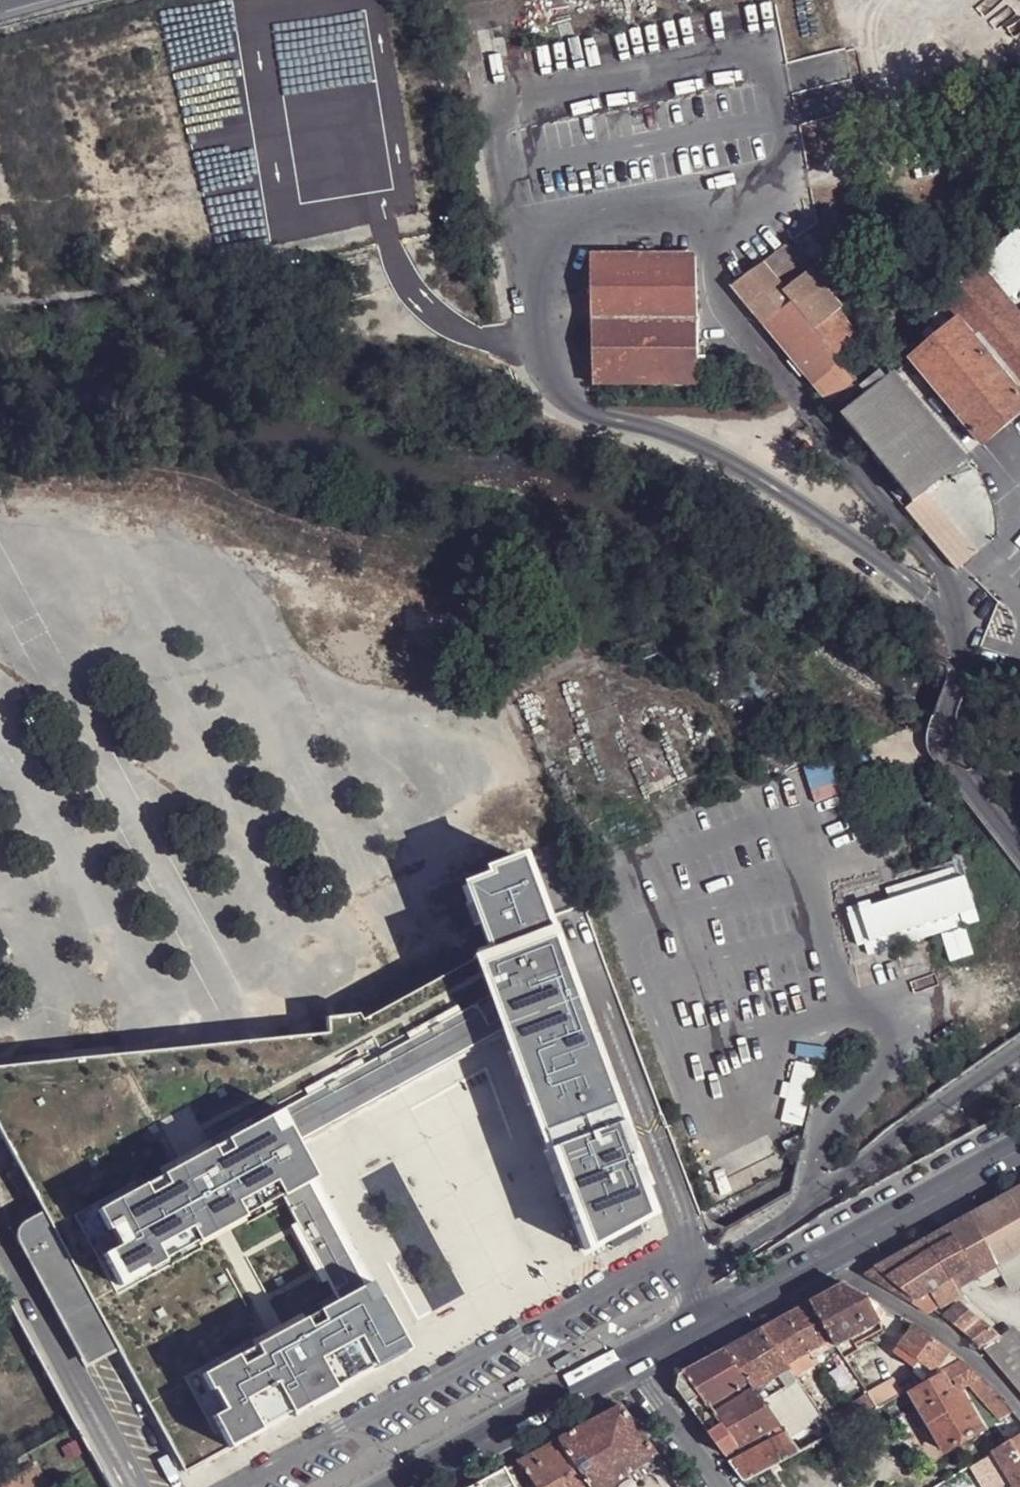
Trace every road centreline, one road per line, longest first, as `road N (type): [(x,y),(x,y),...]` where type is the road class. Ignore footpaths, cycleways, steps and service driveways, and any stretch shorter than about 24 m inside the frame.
road 1 (tertiary): [(400,1486),(635,1360)]
road 2 (residential): [(1019,1403),(993,1370),(822,1260)]
road 3 (tertiary): [(822,1260),(1019,1152)]
road 4 (tertiary): [(635,1360),(822,1260)]
road 5 (residential): [(635,1360),(719,1486)]

